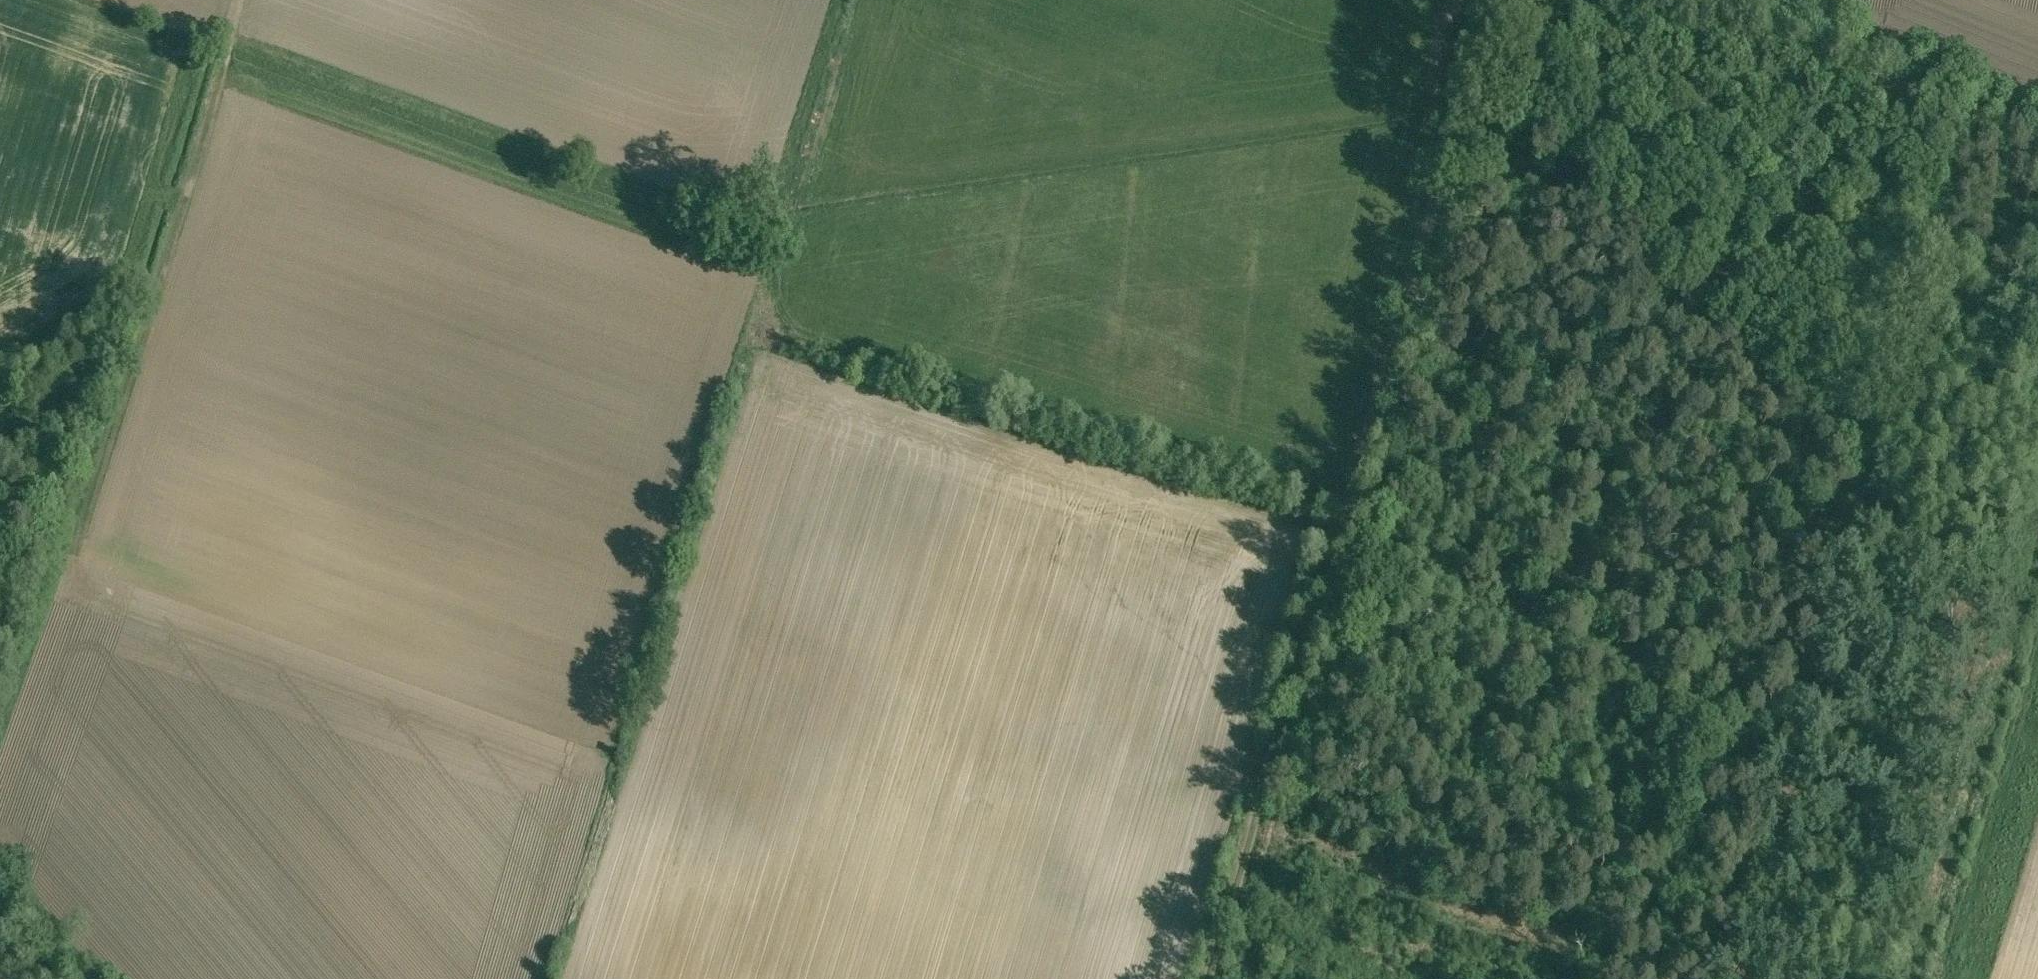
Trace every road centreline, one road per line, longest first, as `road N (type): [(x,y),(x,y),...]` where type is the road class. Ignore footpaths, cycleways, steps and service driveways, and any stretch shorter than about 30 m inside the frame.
road 1 (track): [(239,0),(7,823)]
road 2 (unclassified): [(2037,150),(1678,0)]

